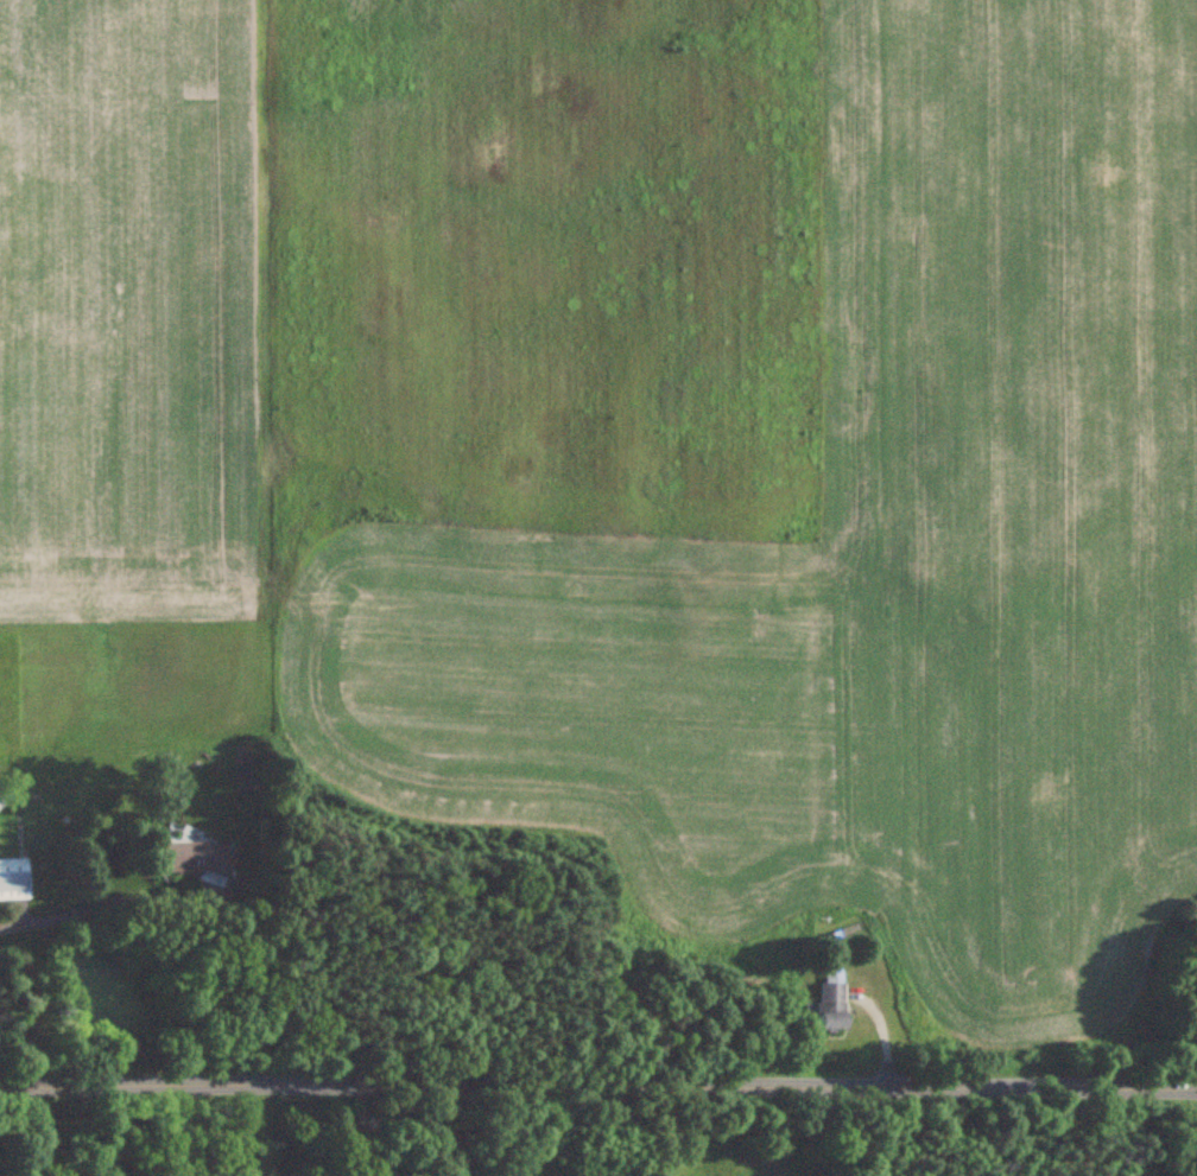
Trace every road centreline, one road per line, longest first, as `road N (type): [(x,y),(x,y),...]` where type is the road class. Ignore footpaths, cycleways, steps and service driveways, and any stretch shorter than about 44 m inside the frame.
road 1 (residential): [(0,1093),(1196,1092)]

